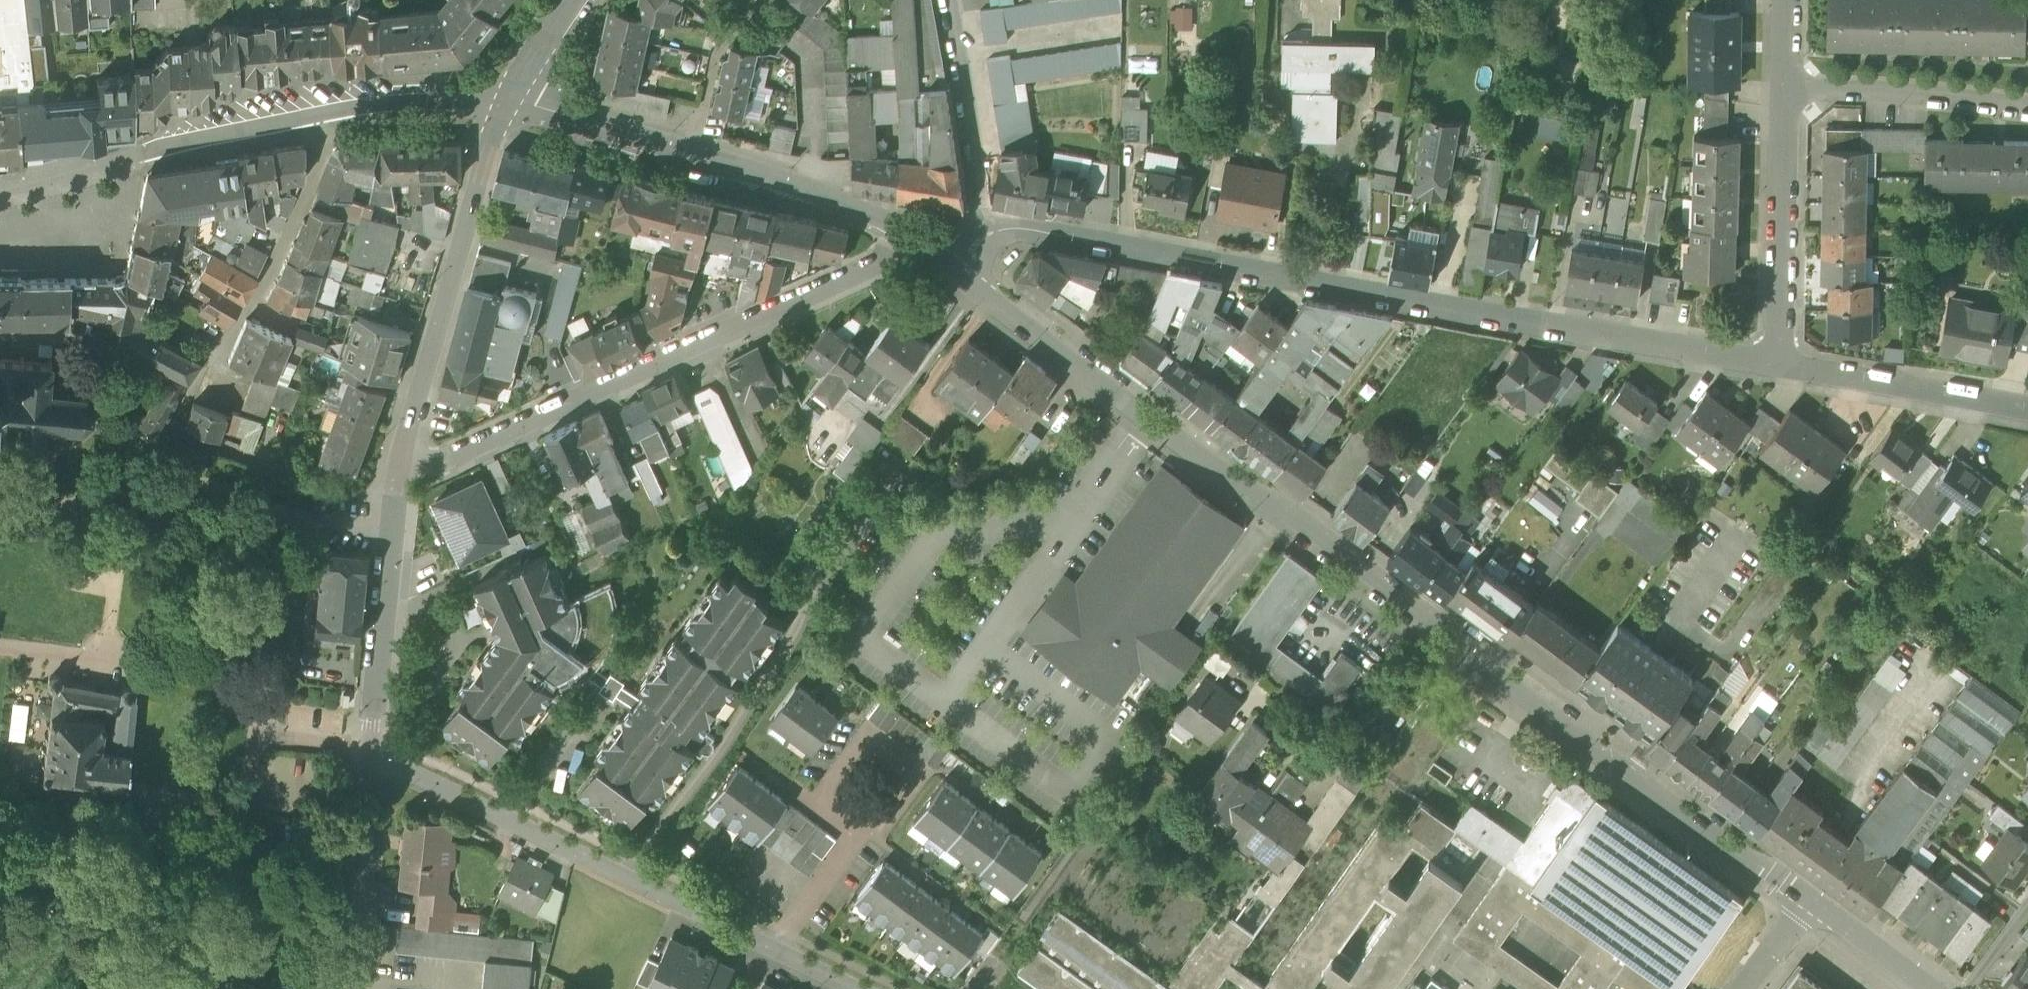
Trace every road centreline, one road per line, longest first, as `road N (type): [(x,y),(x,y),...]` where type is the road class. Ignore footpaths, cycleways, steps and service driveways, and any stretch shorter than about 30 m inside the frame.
road 1 (tertiary): [(1803,905),(1085,370),(924,241)]
road 2 (residential): [(1782,364),(985,222)]
road 3 (residential): [(400,480),(355,494),(173,430),(192,383),(283,248),(323,150),(323,112)]
road 4 (residential): [(924,241),(400,480)]
road 5 (residential): [(374,752),(854,988)]
road 6 (unclassified): [(400,480),(505,106)]
road 7 (residential): [(323,112),(0,186)]
road 8 (residential): [(1782,364),(1785,86)]
road 9 (unclassified): [(400,480),(374,752)]
road 10 (residential): [(2027,410),(1782,364)]
road 11 (tertiary): [(924,241),(817,193),(693,156)]
road 12 (residential): [(1785,86),(2027,107)]
road 13 (unclassified): [(374,752),(346,988)]
road 14 (residential): [(985,222),(947,0)]
road 15 (tertiary): [(693,156),(505,106)]
road 16 (residential): [(505,106),(428,102),(323,112)]
road 17 (residential): [(763,0),(717,55),(693,156)]
road 18 (tertiary): [(1918,988),(1803,905)]
road 19 (tertiary): [(505,106),(569,0)]

